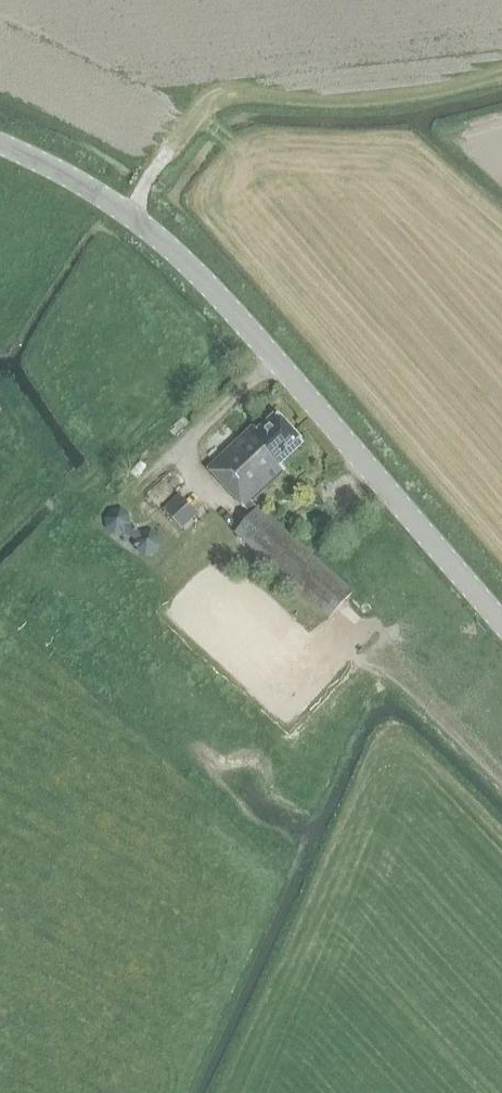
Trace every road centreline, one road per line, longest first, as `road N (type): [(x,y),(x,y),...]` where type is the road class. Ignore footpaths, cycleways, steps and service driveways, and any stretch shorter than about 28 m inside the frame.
road 1 (tertiary): [(501,623),(182,258),(69,177),(0,144)]

